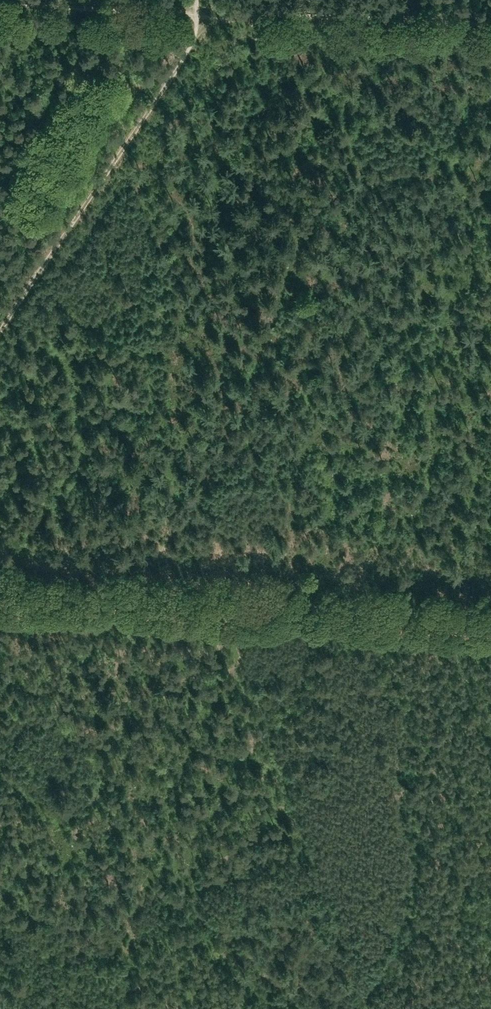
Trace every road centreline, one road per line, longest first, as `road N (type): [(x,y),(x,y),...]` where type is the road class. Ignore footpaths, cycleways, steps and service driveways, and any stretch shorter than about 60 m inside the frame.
road 1 (track): [(490,614),(0,586)]
road 2 (track): [(0,333),(187,50),(195,22)]
road 3 (track): [(195,11),(490,19)]
road 4 (track): [(0,4),(195,11)]

